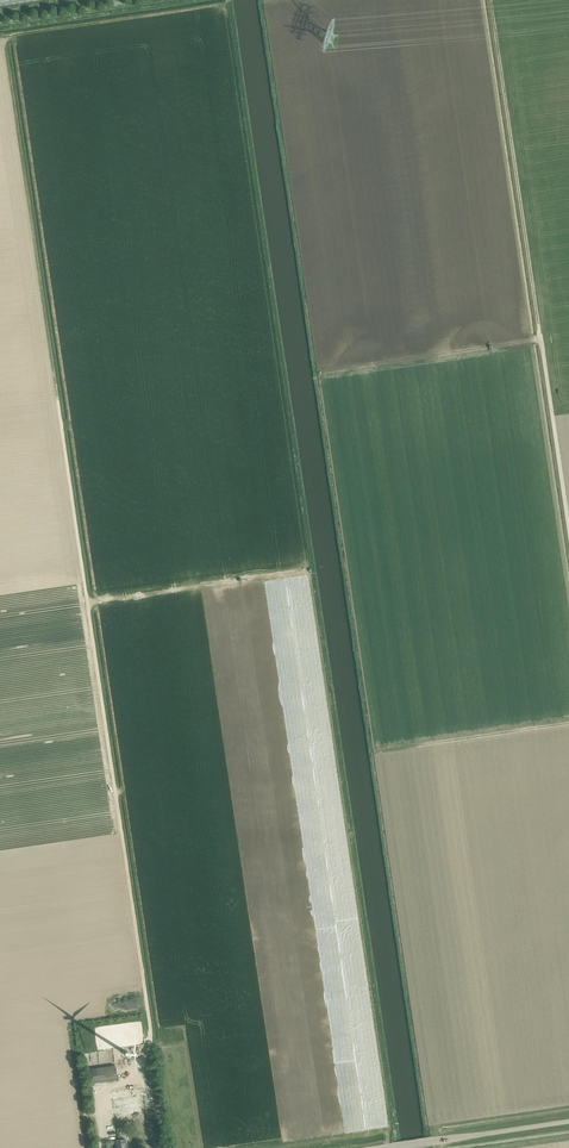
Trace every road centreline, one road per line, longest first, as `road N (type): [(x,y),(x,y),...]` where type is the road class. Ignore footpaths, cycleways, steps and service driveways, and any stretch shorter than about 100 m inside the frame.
road 1 (track): [(568,531),(491,0)]
road 2 (unclassified): [(381,1147),(568,1120)]

